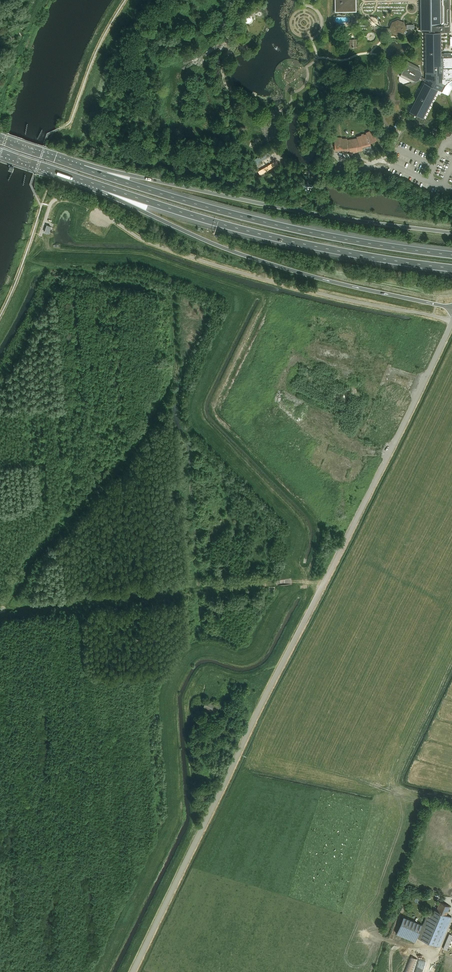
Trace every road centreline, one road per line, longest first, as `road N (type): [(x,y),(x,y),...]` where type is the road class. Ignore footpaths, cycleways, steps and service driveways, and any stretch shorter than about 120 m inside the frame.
road 1 (tertiary): [(133,971),(451,324)]
road 2 (track): [(24,260),(165,295),(175,367),(140,443),(56,535),(0,613)]
road 3 (motorway): [(451,255),(283,226),(84,168)]
road 4 (motorway): [(451,233),(84,168)]
road 5 (motorway): [(102,186),(239,254),(451,308)]
road 6 (motorway): [(102,186),(283,239),(451,268)]
road 7 (track): [(1,610),(292,582),(323,586)]

